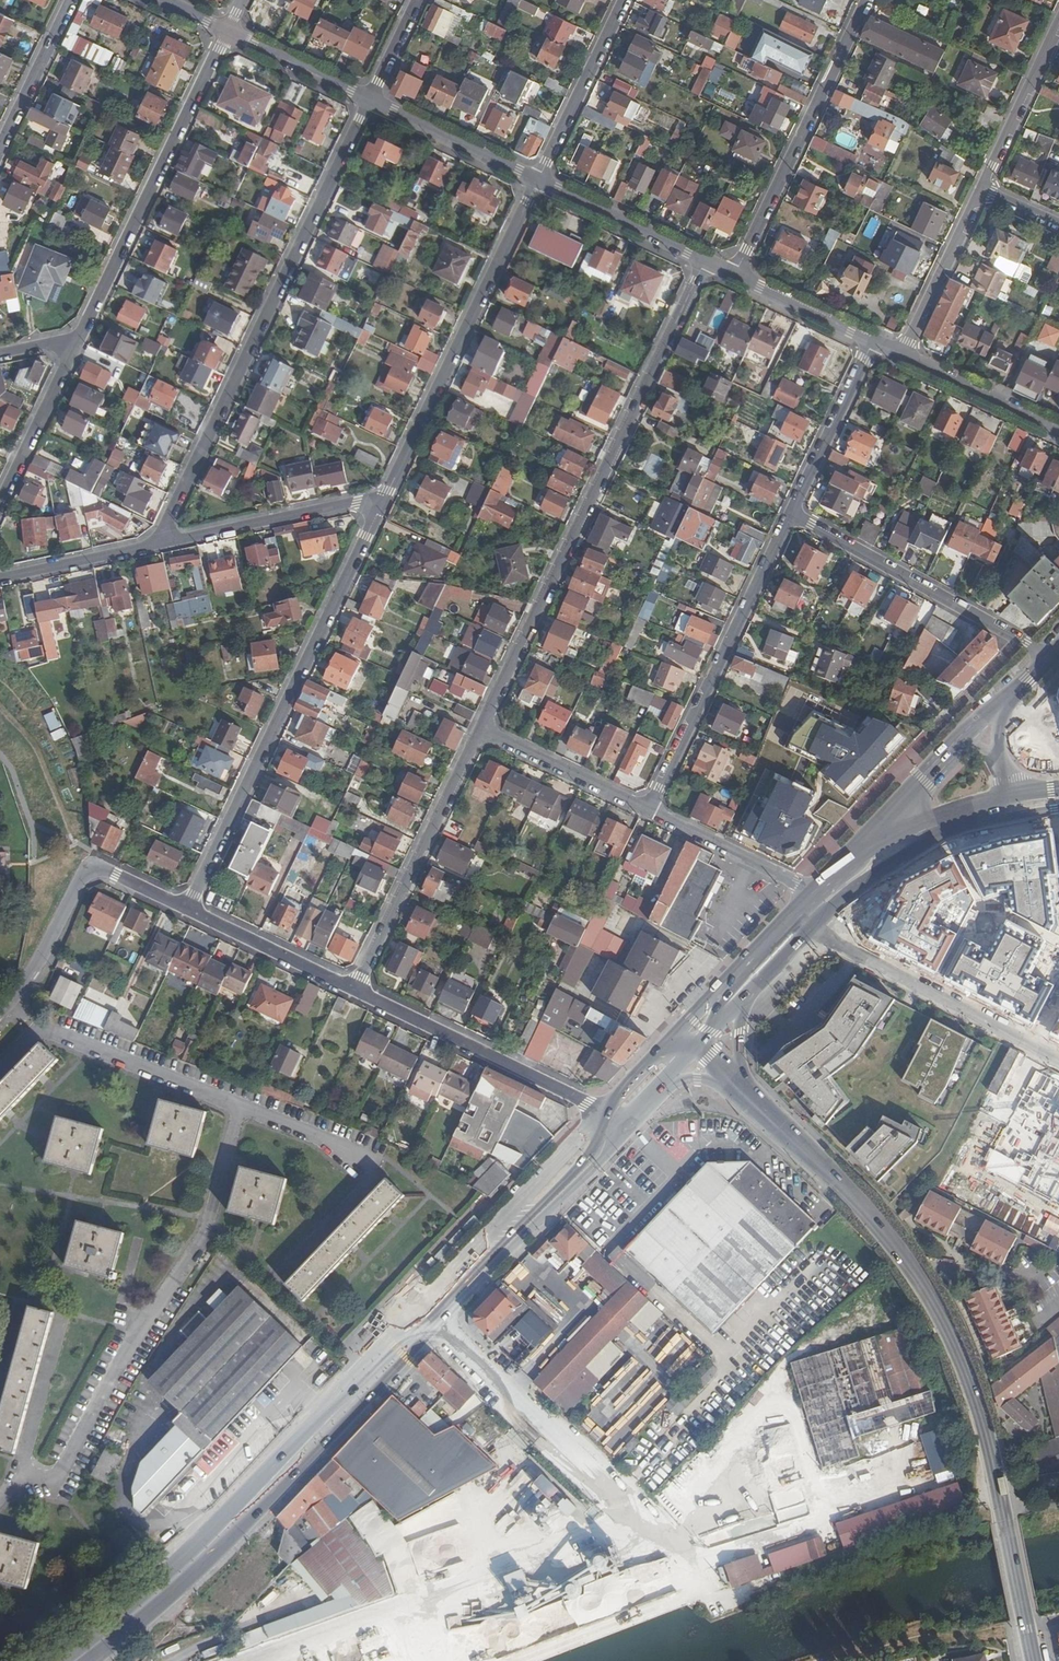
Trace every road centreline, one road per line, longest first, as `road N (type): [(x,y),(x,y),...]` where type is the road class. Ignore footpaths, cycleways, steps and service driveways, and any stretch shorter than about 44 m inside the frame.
road 1 (primary): [(600,1116),(222,1517),(58,1660)]
road 2 (secondary): [(744,1094),(878,1226),(939,1314),(986,1434),(1033,1660)]
road 3 (track): [(914,1472),(290,1660)]
road 4 (residential): [(480,730),(705,261)]
road 5 (residential): [(370,100),(160,544)]
road 6 (primary): [(91,1660),(212,1556),(435,1323)]
road 7 (residential): [(188,909),(381,505)]
road 8 (residential): [(381,505),(538,181)]
road 9 (residential): [(81,336),(227,32)]
road 10 (unclassified): [(675,1546),(435,1323)]
road 11 (residential): [(650,810),(791,515)]
road 12 (residential): [(867,0),(735,275)]
road 13 (residential): [(1050,656),(791,515)]
road 14 (residential): [(355,991),(480,730)]
road 15 (residential): [(600,1116),(355,991)]
road 16 (residential): [(188,909),(106,871),(90,871),(0,1013)]
road 17 (primary): [(435,1323),(618,1133)]
road 18 (residential): [(1032,1048),(810,929)]
road 19 (residential): [(160,544),(356,502),(381,505)]
road 20 (residential): [(625,0),(538,181)]
road 21 (residential): [(791,515),(873,342)]
road 22 (residential): [(650,810),(480,730)]
road 23 (residential): [(370,100),(538,181)]
road 24 (residential): [(355,991),(188,909)]
road 25 (residential): [(0,503),(81,336)]
road 26 (residential): [(538,181),(705,261)]
road 27 (residential): [(982,190),(902,356)]
road 28 (residential): [(815,892),(650,810)]
road 29 (residential): [(1058,25),(982,190)]
road 30 (residential): [(902,356),(1058,431)]
road 31 (residential): [(0,149),(72,0)]
road 32 (residential): [(0,578),(160,544)]
road 33 (primary): [(810,929),(873,876),(942,840)]
road 34 (residential): [(227,32),(370,100)]
road 35 (residential): [(735,275),(873,342)]
road 36 (primary): [(815,892),(729,983)]
road 37 (primary): [(914,824),(859,851),(815,892)]

